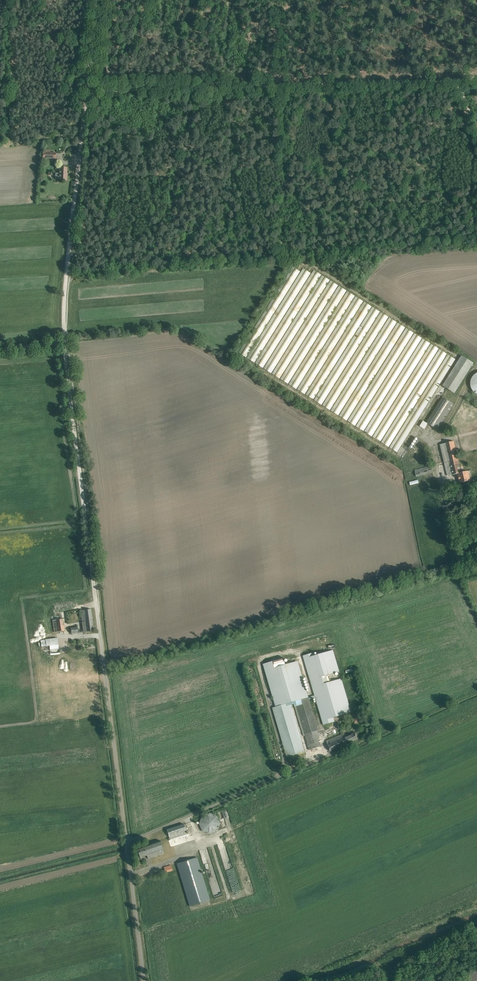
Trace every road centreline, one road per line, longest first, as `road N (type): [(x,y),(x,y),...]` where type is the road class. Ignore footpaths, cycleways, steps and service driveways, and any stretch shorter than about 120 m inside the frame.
road 1 (track): [(97,0),(66,279)]
road 2 (track): [(98,614),(64,343)]
road 3 (unclassified): [(126,840),(98,614)]
road 4 (track): [(87,89),(282,85)]
road 5 (unclassified): [(126,840),(306,766)]
road 6 (track): [(282,85),(449,81)]
road 7 (unclassified): [(144,980),(126,840)]

